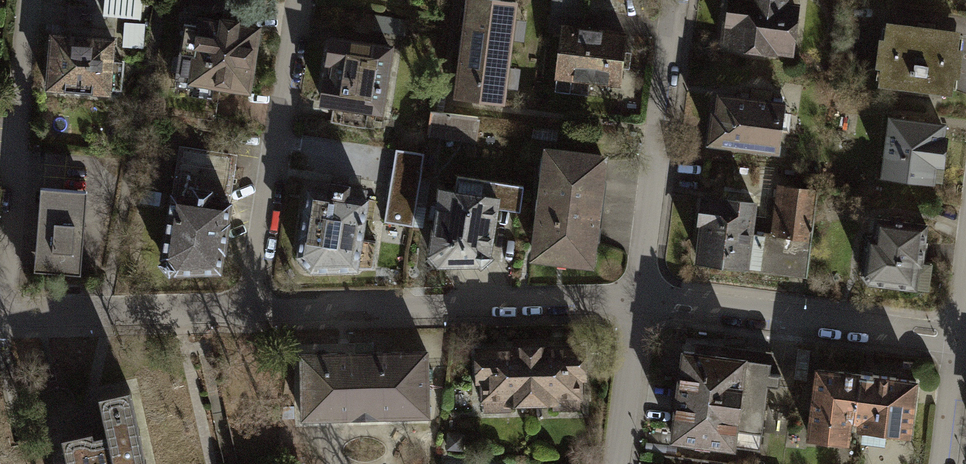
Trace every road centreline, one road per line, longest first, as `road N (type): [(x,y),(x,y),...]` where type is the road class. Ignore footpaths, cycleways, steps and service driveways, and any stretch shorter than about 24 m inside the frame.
road 1 (residential): [(638,303),(246,309)]
road 2 (residential): [(638,303),(956,340)]
road 3 (residential): [(30,0),(3,313)]
road 4 (residential): [(294,0),(246,309)]
road 5 (residential): [(638,303),(676,0)]
road 6 (residential): [(246,309),(3,313)]
road 7 (residential): [(617,463),(638,303)]
road 8 (residential): [(944,463),(956,340)]

